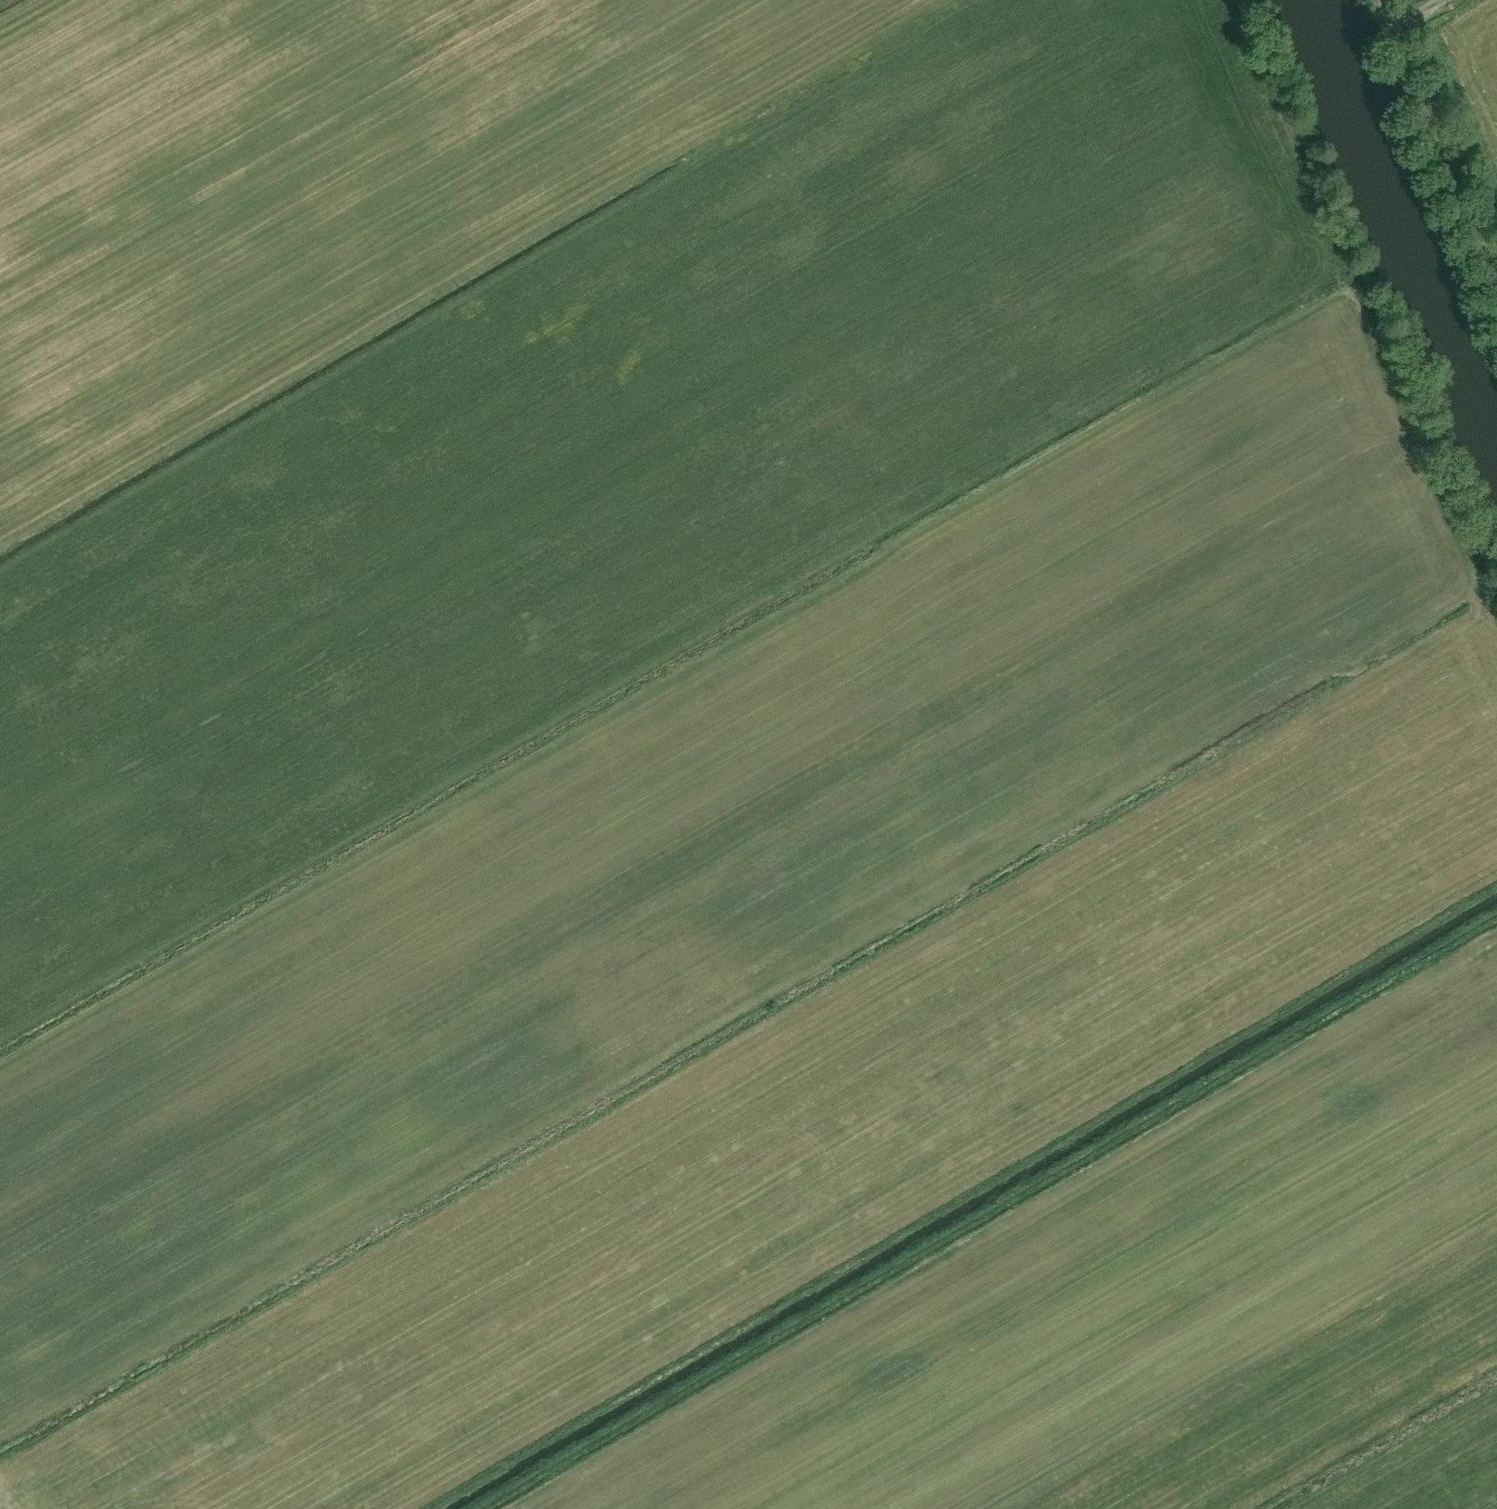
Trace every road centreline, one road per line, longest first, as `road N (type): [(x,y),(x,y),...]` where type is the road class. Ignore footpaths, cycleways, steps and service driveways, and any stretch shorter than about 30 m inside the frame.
road 1 (track): [(1398,0),(1496,225)]

